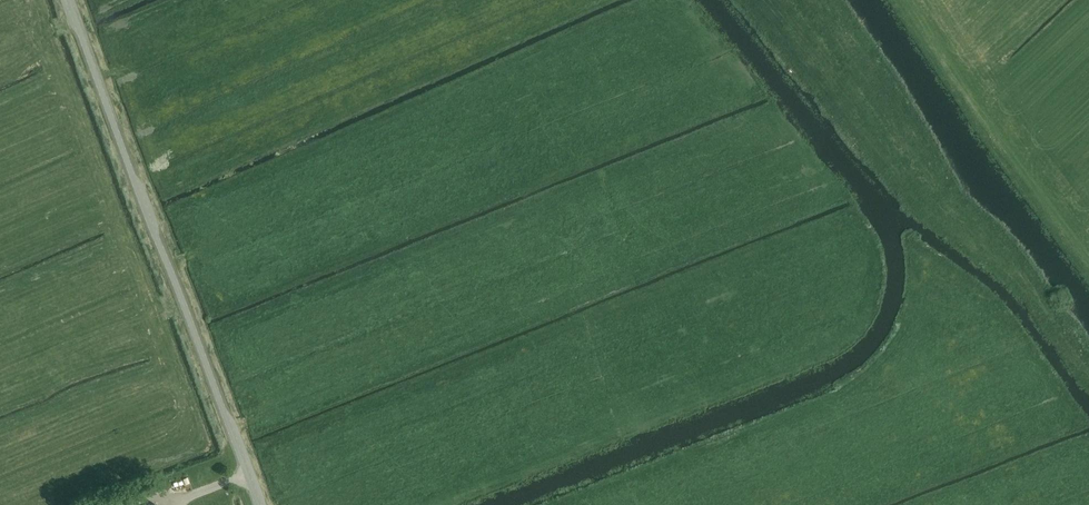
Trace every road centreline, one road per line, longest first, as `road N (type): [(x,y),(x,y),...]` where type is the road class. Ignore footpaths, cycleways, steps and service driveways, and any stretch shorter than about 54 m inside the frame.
road 1 (unclassified): [(258,504),(73,0)]

